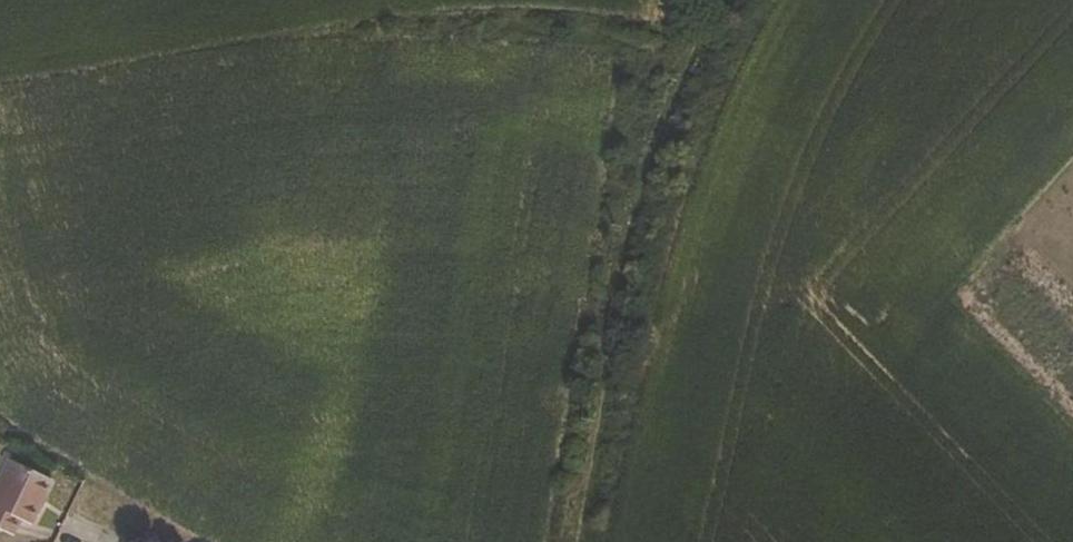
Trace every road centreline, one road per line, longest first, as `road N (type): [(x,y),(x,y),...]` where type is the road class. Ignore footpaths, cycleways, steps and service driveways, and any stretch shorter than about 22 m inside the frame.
road 1 (track): [(720,0),(654,140),(606,313),(576,541)]

